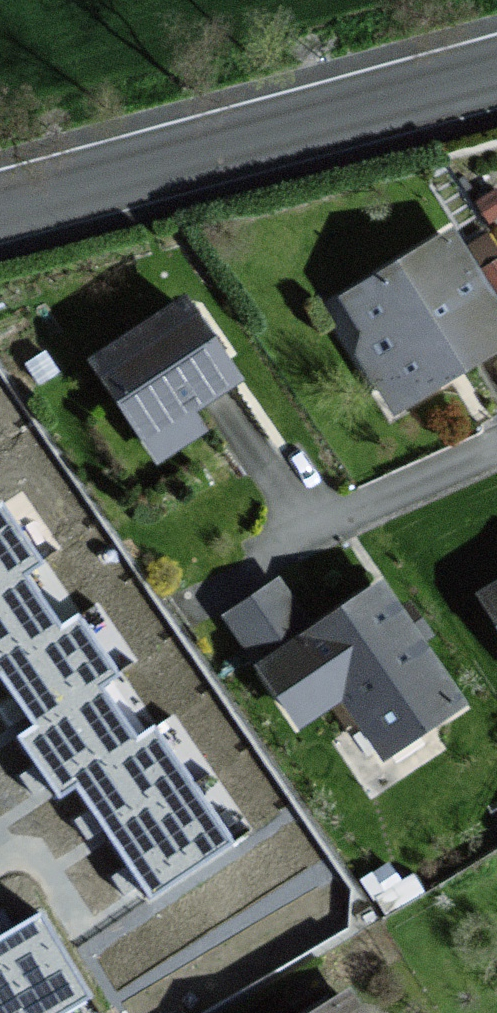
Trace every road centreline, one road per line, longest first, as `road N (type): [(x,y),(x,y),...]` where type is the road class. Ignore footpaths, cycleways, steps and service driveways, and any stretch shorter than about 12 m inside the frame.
road 1 (tertiary): [(496,71),(0,214)]
road 2 (residential): [(211,589),(496,455)]

